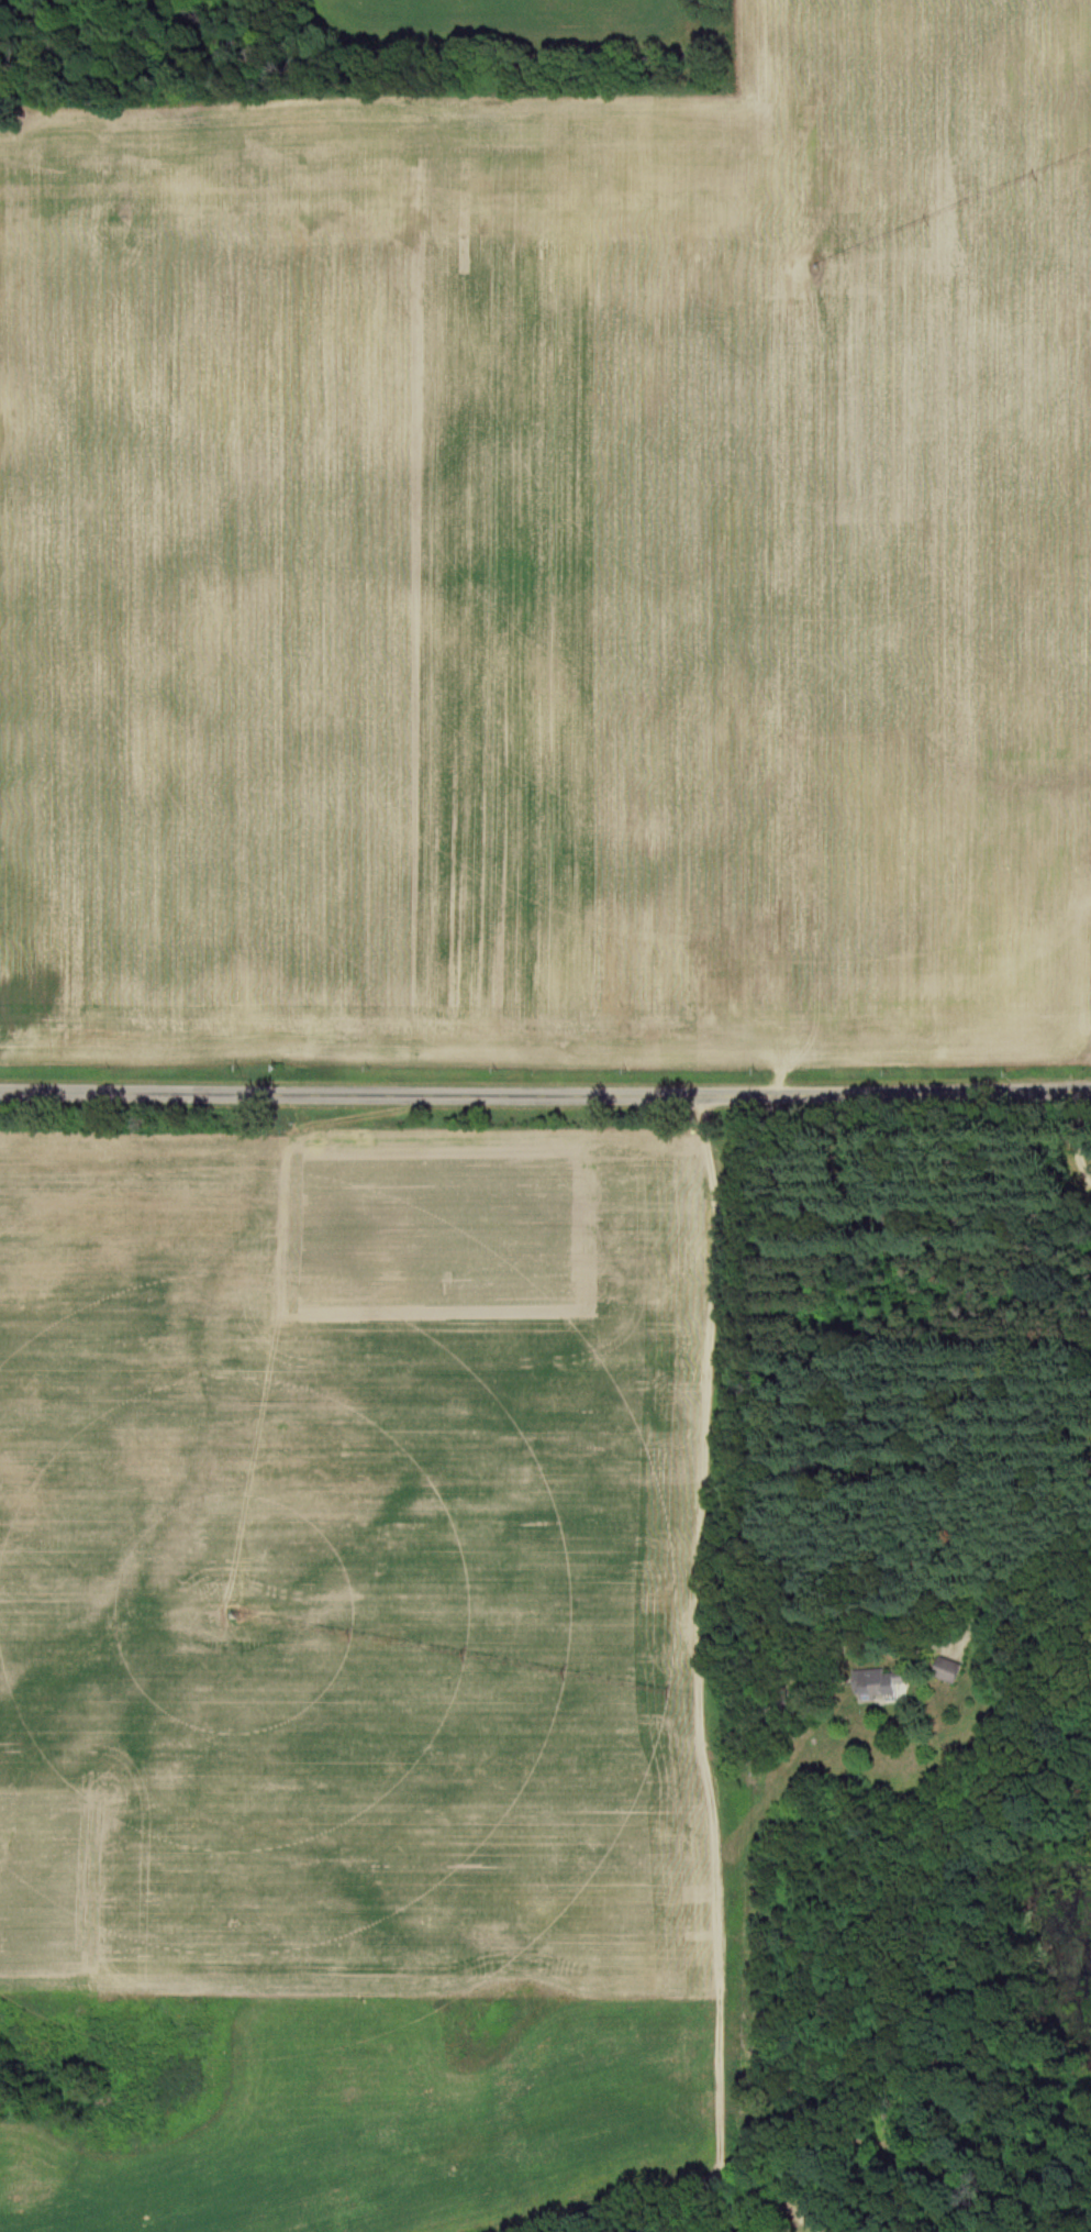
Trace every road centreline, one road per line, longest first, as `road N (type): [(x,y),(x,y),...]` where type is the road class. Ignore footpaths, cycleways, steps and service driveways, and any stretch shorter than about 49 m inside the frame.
road 1 (residential): [(0,1095),(666,1101),(1090,1094)]
road 2 (residential): [(784,2231),(723,2186),(671,2174),(520,2231)]

